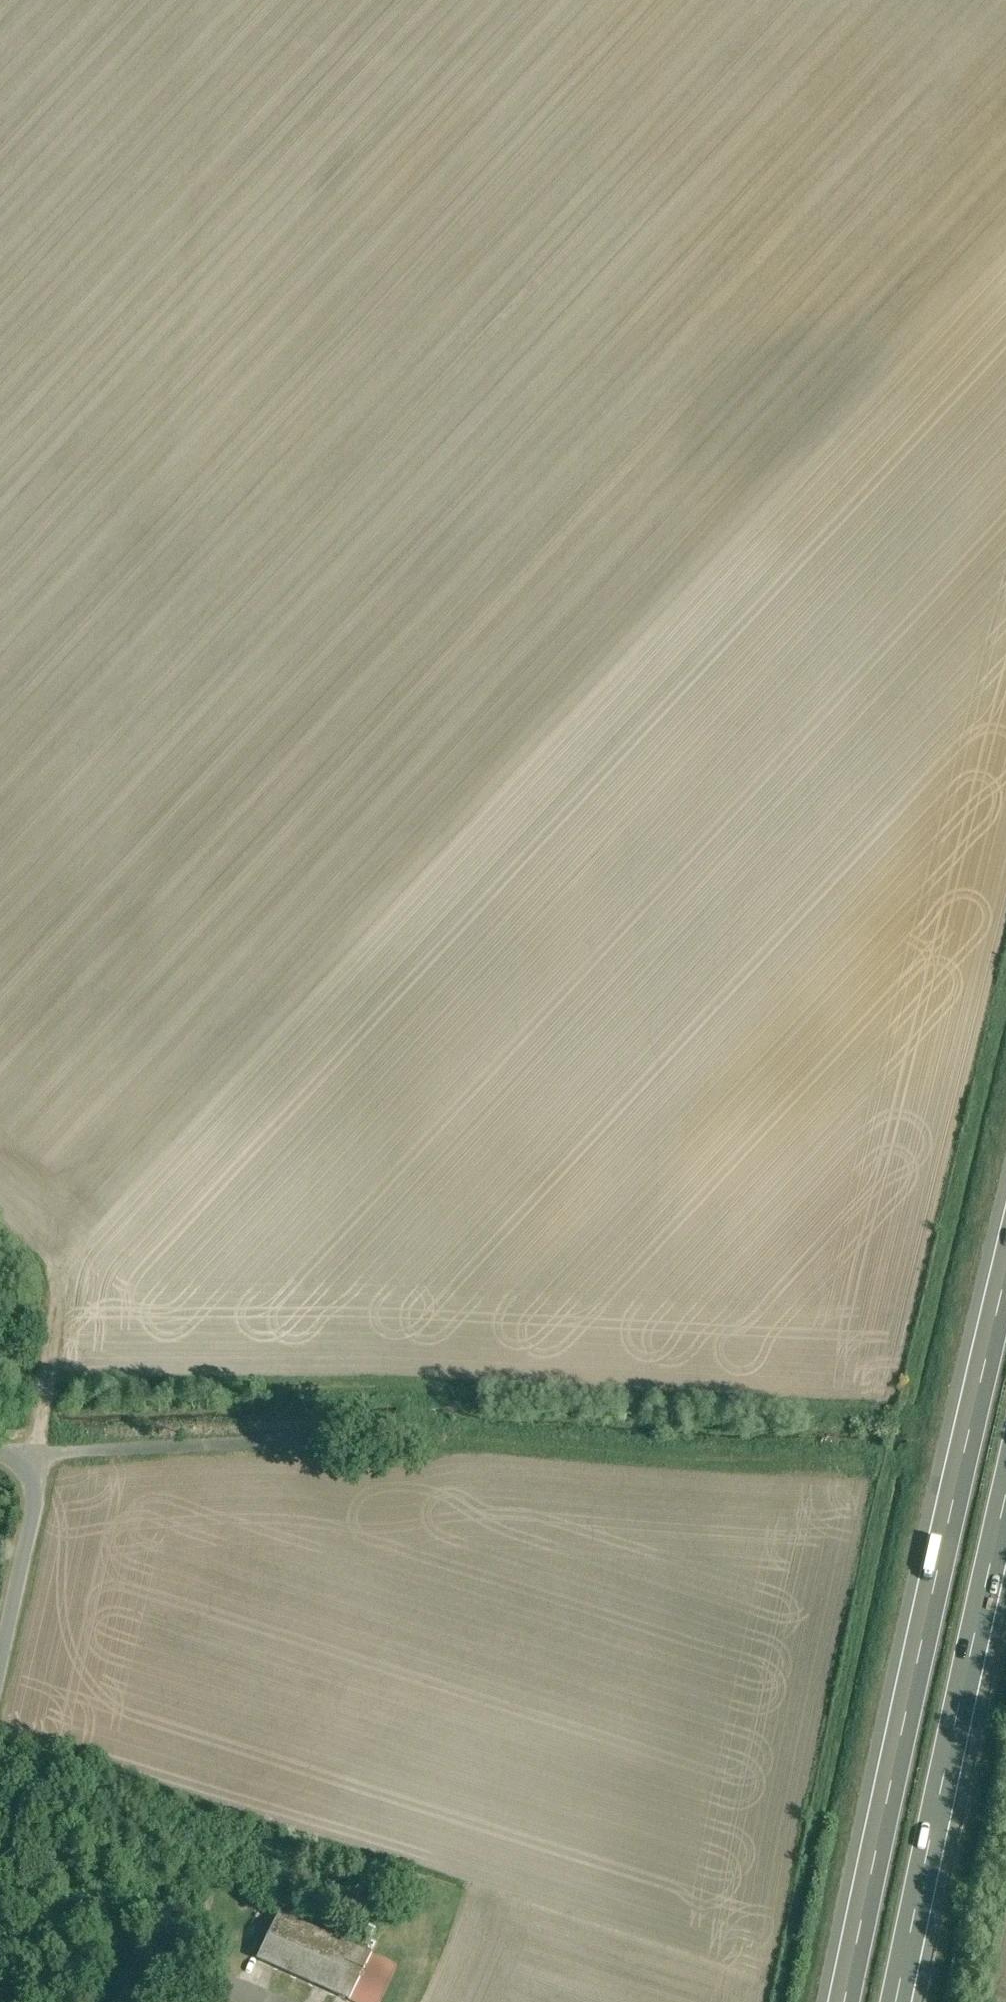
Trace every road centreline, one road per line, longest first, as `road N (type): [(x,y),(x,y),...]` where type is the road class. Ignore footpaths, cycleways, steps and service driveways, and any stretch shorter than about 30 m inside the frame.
road 1 (motorway): [(1005,1224),(830,2001)]
road 2 (motorway): [(906,2001),(1005,1540)]
road 3 (residential): [(0,1582),(40,1451),(0,1448)]

